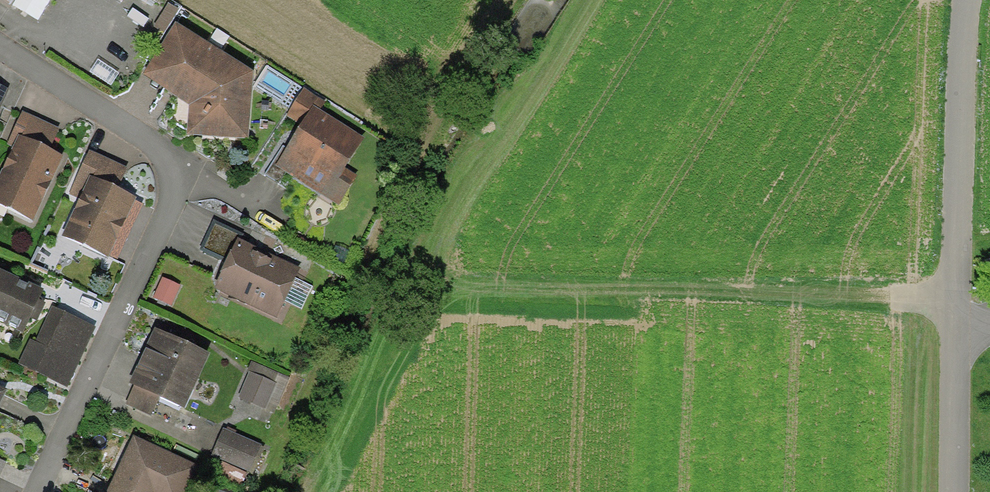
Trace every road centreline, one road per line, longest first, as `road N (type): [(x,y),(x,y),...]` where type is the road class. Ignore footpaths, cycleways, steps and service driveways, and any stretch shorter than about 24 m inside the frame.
road 1 (residential): [(0,48),(153,146),(172,169),(175,196),(38,491)]
road 2 (track): [(953,297),(421,285)]
road 3 (residential): [(949,491),(961,0)]
road 4 (track): [(445,107),(510,0)]

